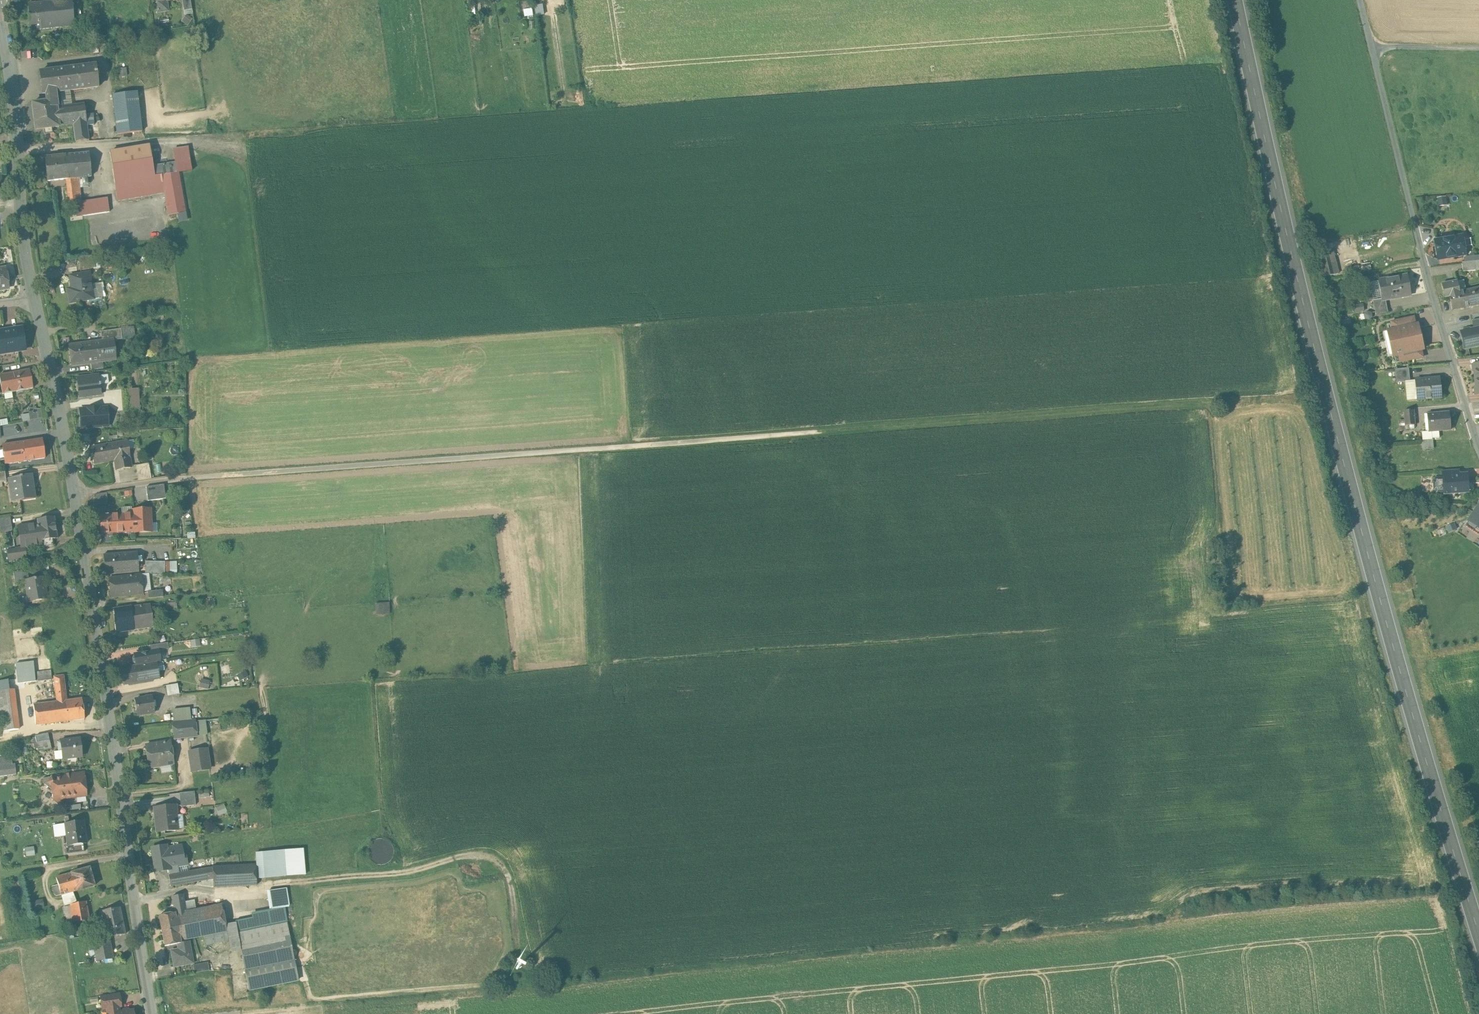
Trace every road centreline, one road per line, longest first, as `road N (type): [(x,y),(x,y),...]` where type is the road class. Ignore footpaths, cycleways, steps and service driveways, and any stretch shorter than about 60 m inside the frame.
road 1 (track): [(1295,398),(182,477),(74,493)]
road 2 (residential): [(0,14),(24,243),(74,493),(151,1013)]
road 3 (primary): [(1478,932),(1322,381),(1235,0)]
road 4 (track): [(134,899),(403,874),(481,855),(506,875),(517,960)]
road 5 (residential): [(1478,449),(1360,0)]

